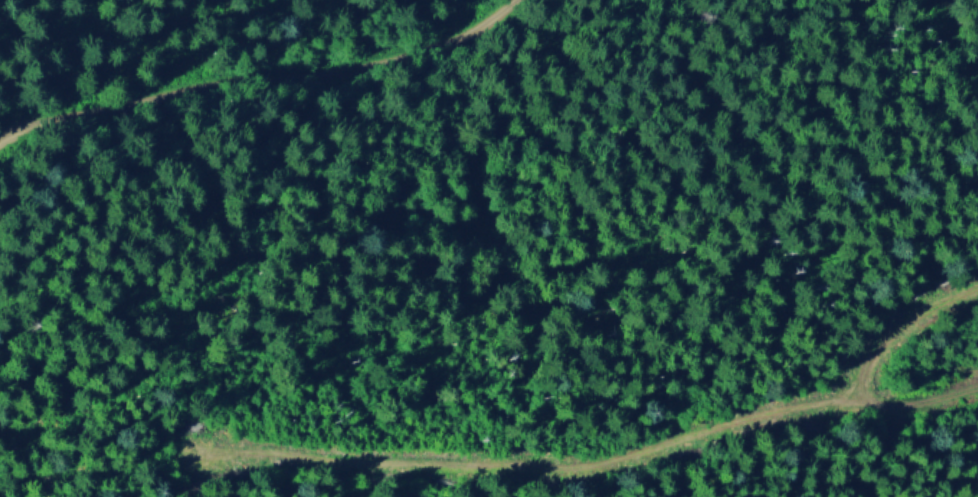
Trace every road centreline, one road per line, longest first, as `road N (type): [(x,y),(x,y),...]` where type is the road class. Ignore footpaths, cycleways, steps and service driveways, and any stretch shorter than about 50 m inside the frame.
road 1 (track): [(871,399),(581,464),(207,450)]
road 2 (track): [(541,0),(462,53),(216,92),(53,131),(0,156)]
road 3 (track): [(977,288),(902,325),(869,364),(864,384),(885,407),(977,392)]

